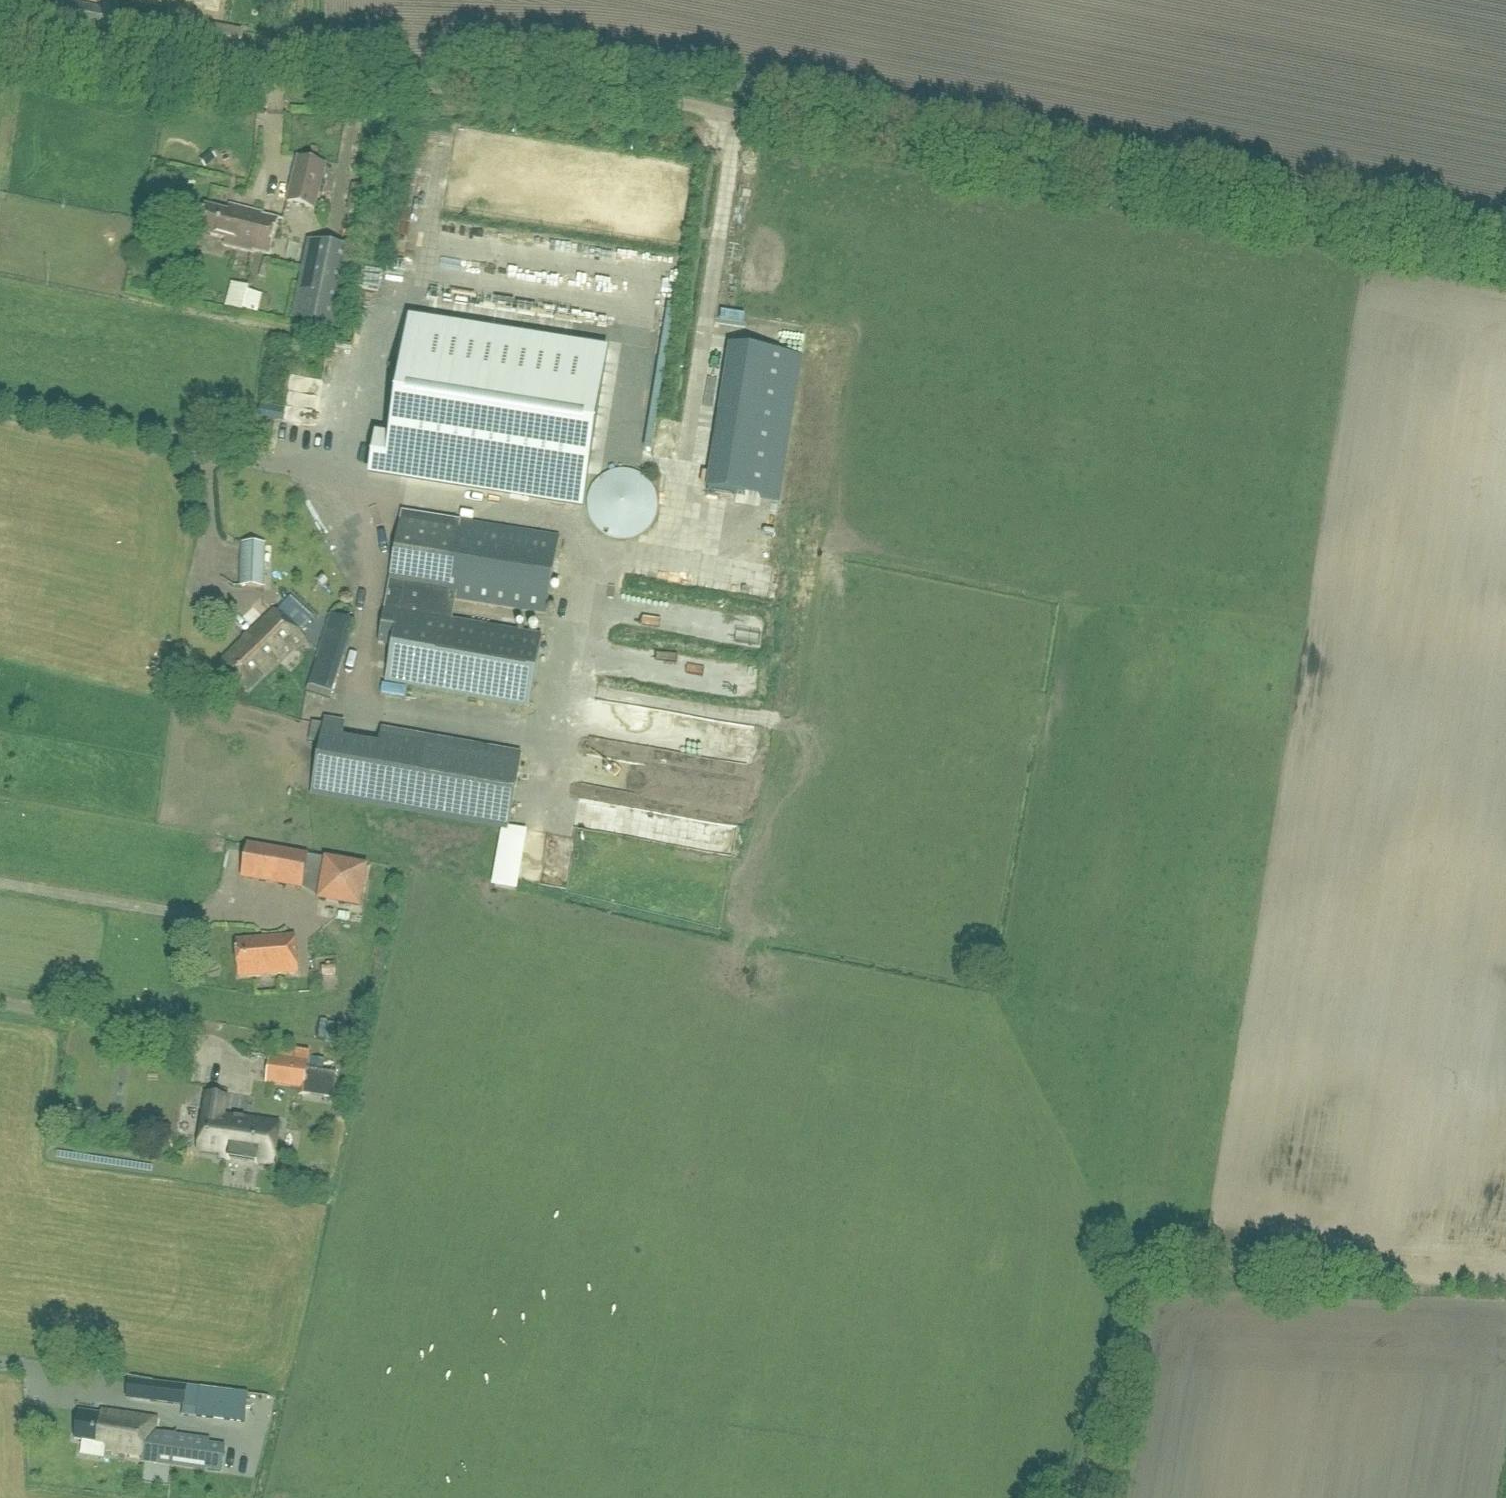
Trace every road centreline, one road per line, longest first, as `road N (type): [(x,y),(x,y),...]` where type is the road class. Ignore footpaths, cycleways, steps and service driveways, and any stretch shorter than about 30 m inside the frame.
road 1 (unclassified): [(1505,262),(621,97),(230,82),(0,43)]

